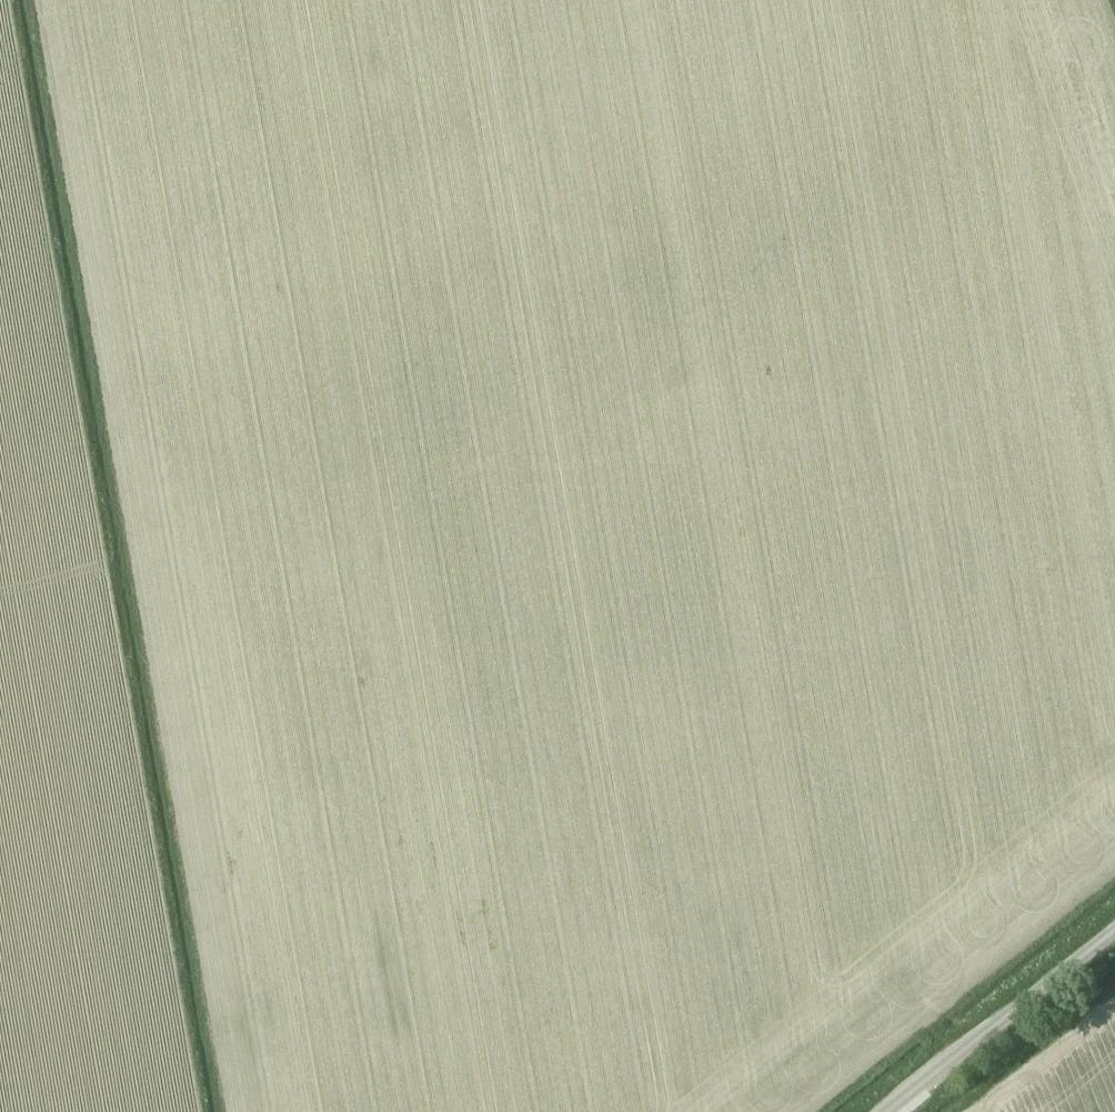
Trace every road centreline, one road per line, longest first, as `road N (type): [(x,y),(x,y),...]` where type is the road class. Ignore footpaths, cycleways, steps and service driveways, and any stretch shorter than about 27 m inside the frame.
road 1 (unclassified): [(887,1111),(1114,930)]

